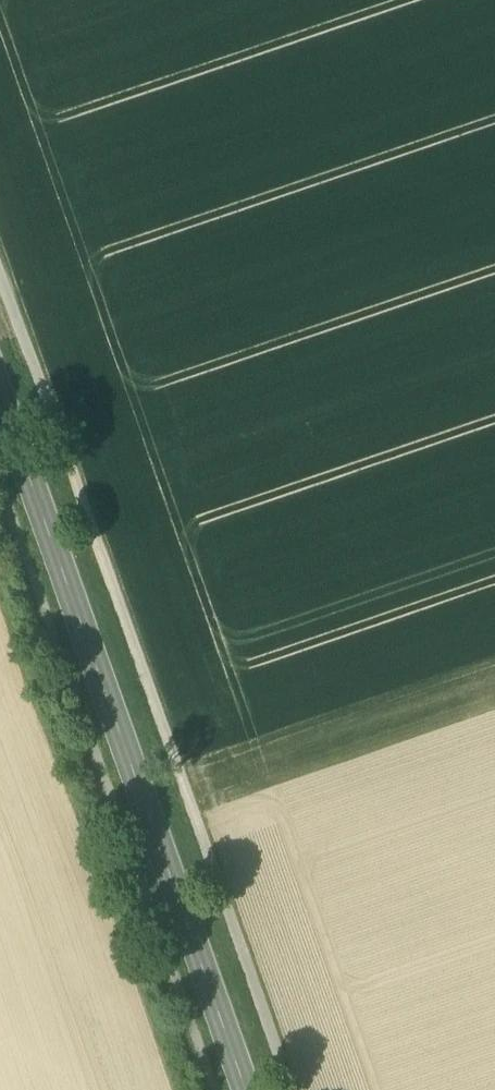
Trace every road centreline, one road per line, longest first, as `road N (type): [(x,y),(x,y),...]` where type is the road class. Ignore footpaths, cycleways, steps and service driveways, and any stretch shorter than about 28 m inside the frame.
road 1 (track): [(0,266),(291,1089)]
road 2 (secondary): [(0,395),(246,1089)]

